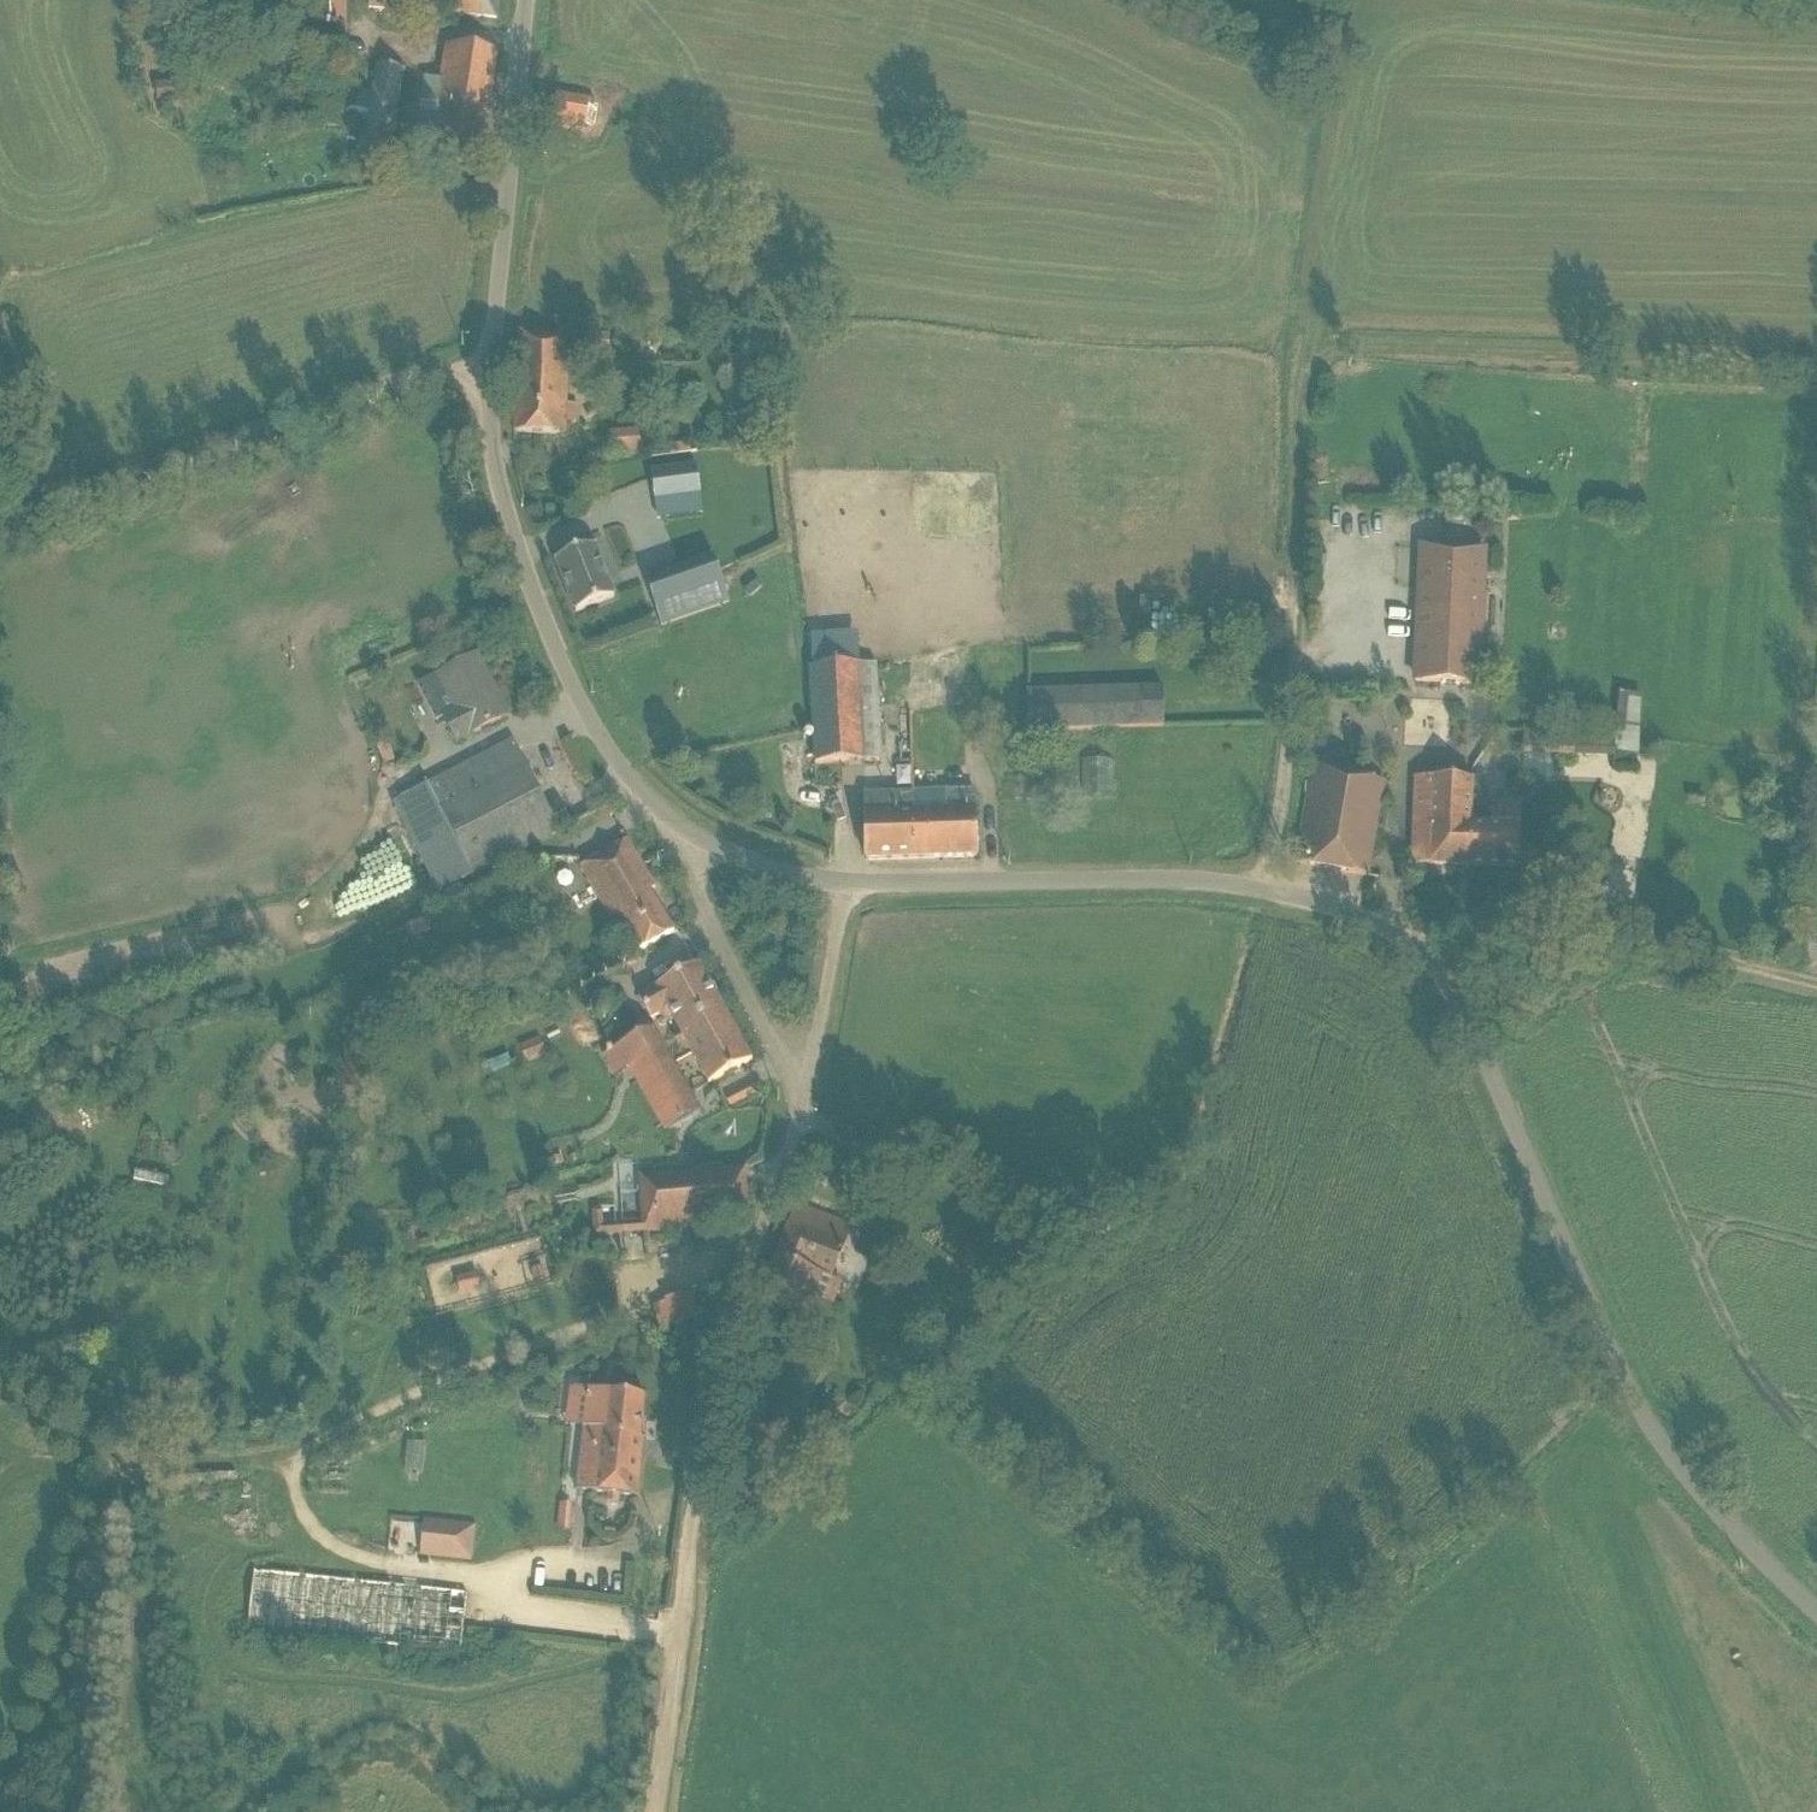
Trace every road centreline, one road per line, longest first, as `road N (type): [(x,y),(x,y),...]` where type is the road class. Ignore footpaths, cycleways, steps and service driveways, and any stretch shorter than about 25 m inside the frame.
road 1 (unclassified): [(1816,1612),(1699,1491),(1643,1416),(1460,1002),(1421,949),(1347,909),(1220,881),(846,882)]
road 2 (track): [(1253,886),(1293,755),(1301,376),(1311,363),(1351,344),(1816,361)]
road 3 (unclassified): [(670,819),(628,776),(586,711),(533,594),(493,465),(490,369),(525,0)]
road 4 (unclassified): [(682,1638),(716,1372),(802,1102)]
road 5 (track): [(490,369),(378,385),(0,521)]
road 6 (track): [(1411,942),(1461,919),(1561,921),(1816,981)]
road 7 (unclassified): [(670,819),(703,907),(802,1102)]
road 8 (unclassified): [(802,1102),(846,882)]
road 9 (unclassified): [(846,882),(735,858),(670,819)]
road 10 (track): [(656,1811),(682,1638)]

